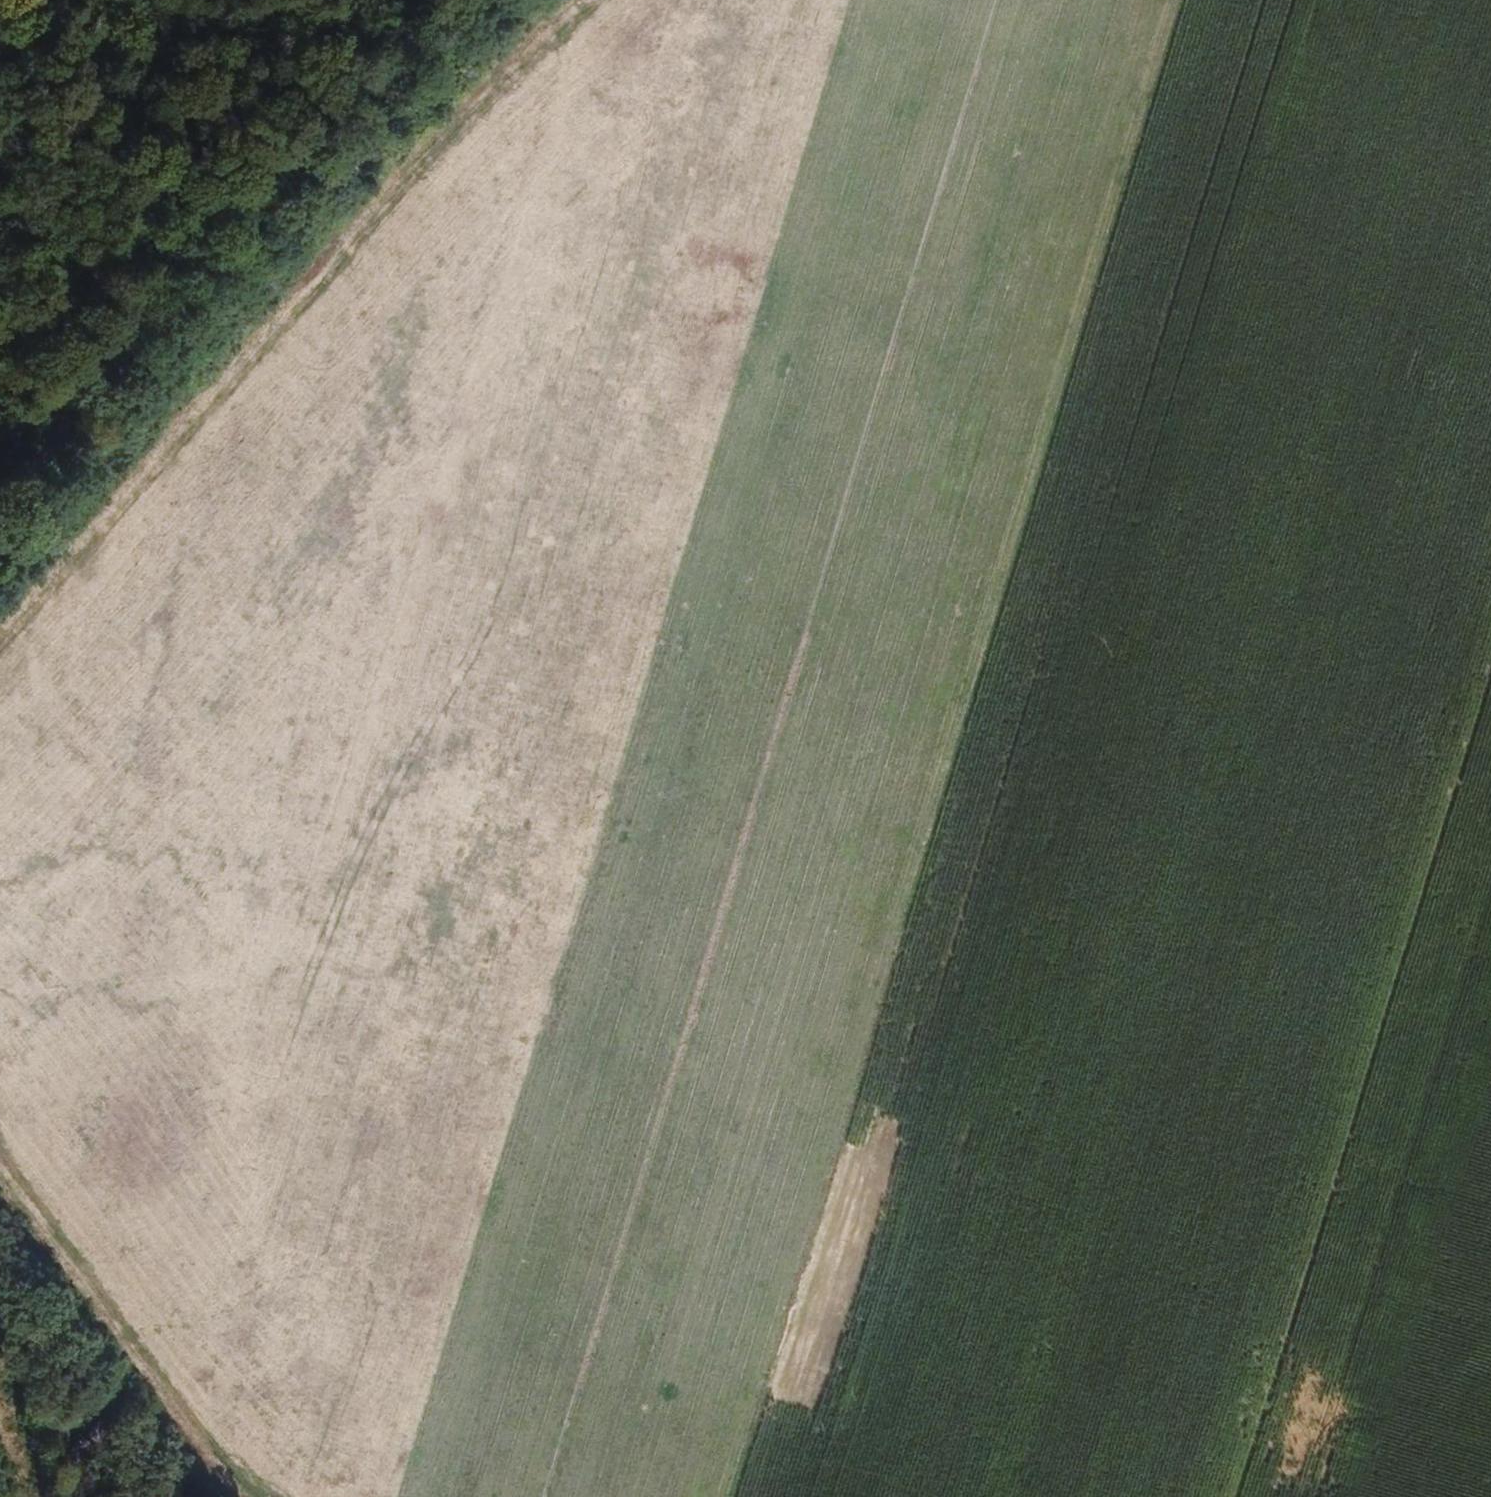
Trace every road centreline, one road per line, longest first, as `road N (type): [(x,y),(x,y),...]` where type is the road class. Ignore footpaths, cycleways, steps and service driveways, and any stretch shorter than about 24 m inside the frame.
road 1 (track): [(587,0),(0,641)]
road 2 (track): [(0,1255),(188,1496)]

